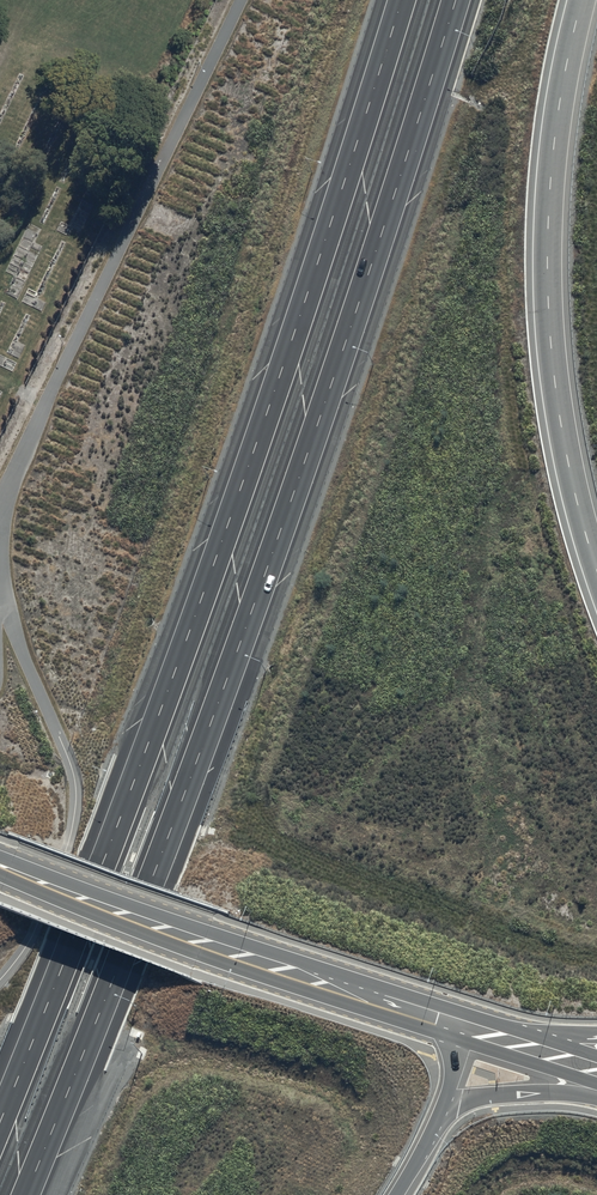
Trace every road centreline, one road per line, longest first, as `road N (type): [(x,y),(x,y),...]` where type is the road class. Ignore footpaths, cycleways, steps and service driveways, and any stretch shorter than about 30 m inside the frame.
road 1 (motorway): [(456,0),(217,708),(26,1194)]
road 2 (motorway): [(0,1121),(218,551),(401,0)]
road 3 (unclassified): [(581,0),(559,105),(547,277),(561,424),(596,570)]
road 4 (tertiary): [(0,866),(445,1025)]
road 5 (motorway): [(596,1093),(528,1092),(441,1109)]

